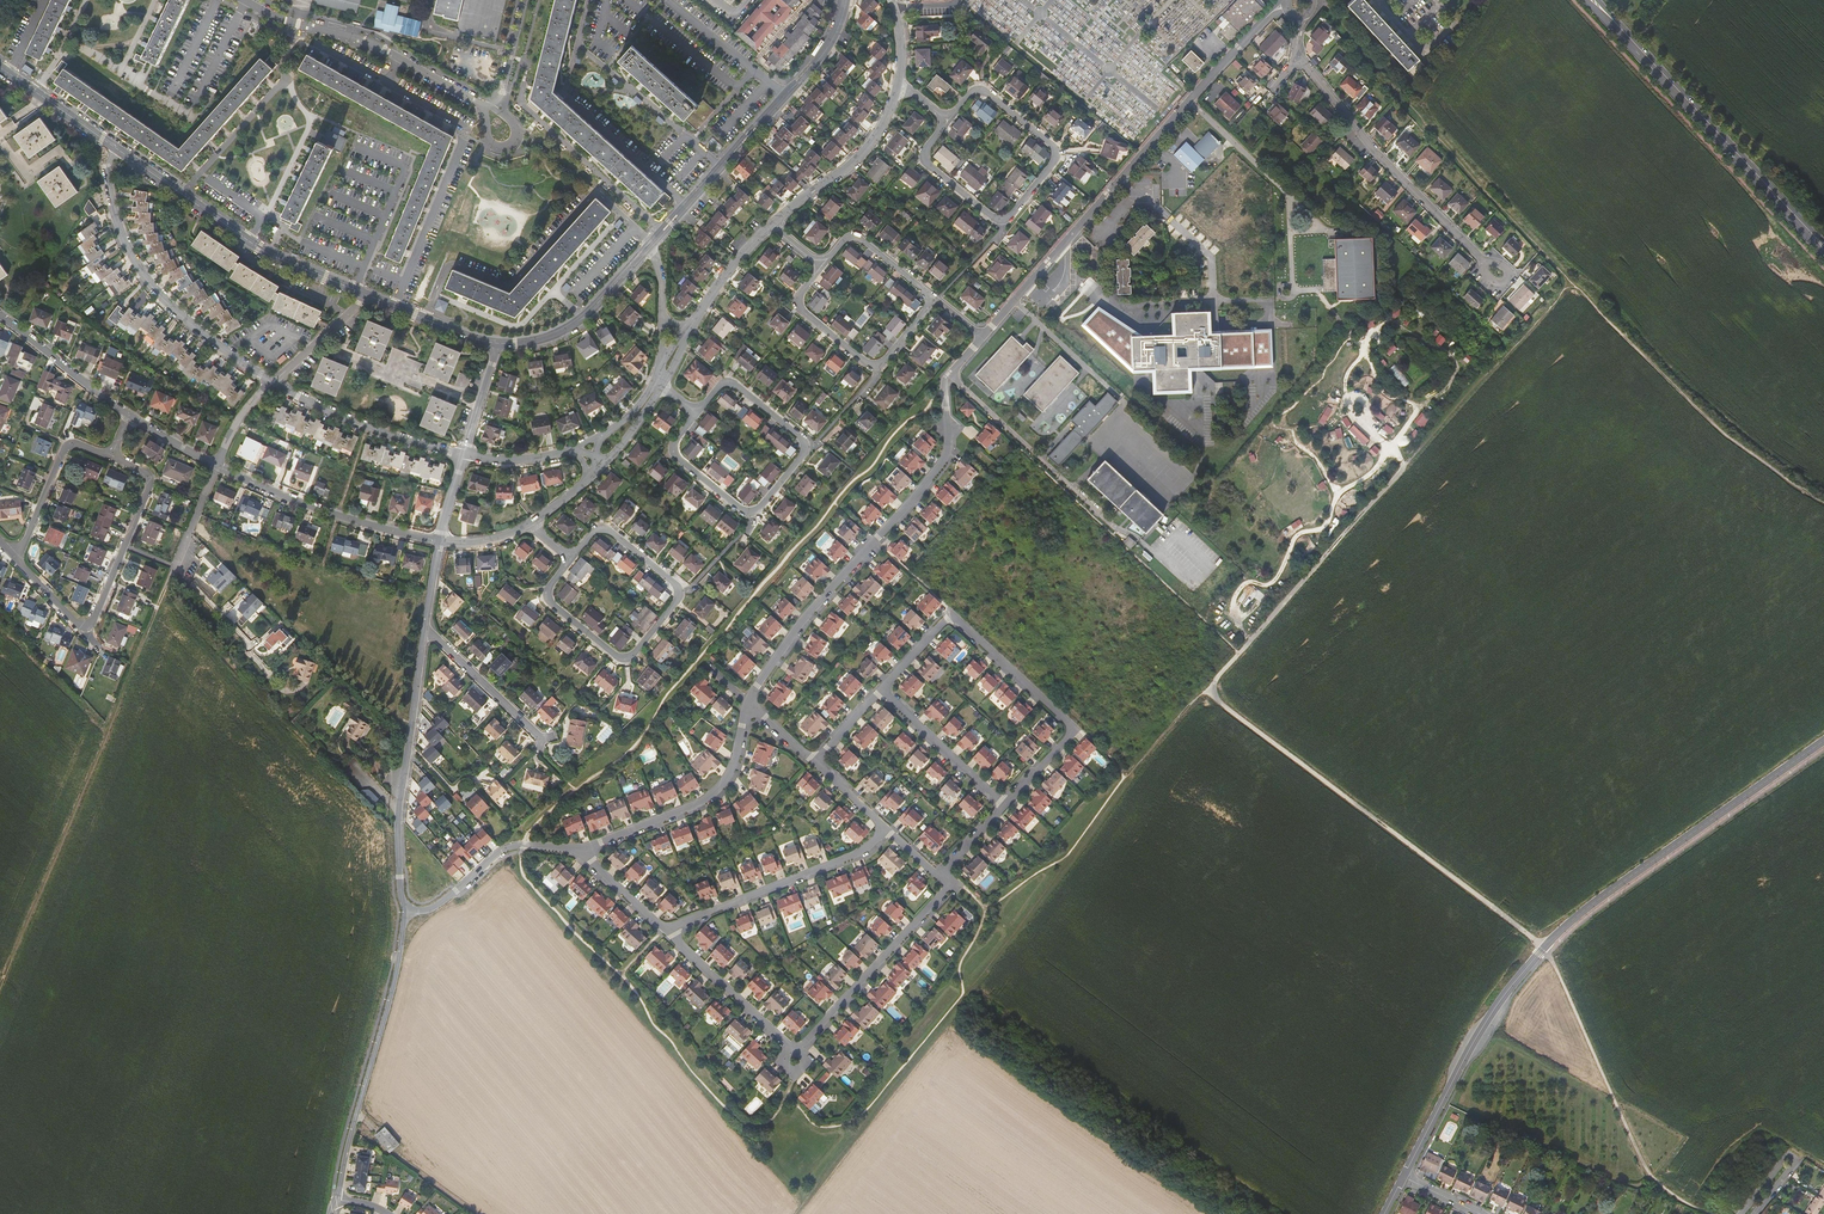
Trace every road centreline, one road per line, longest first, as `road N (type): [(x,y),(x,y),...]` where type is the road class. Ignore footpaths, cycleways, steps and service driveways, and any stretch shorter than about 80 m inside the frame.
road 1 (track): [(1711,1213),(1649,1175),(1544,948),(1222,704),(1214,680)]
road 2 (track): [(792,1213),(1090,838),(1124,778)]
road 3 (track): [(1214,680),(1570,281)]
road 4 (track): [(788,1096),(820,1126),(845,1124),(870,1106),(962,994),(960,966),(987,910),(1069,854),(1124,778)]
road 5 (residential): [(1293,4),(1271,14),(981,337)]
road 6 (track): [(174,569),(0,981)]
road 7 (residential): [(749,700),(800,620),(949,448),(947,381),(981,337)]
road 8 (track): [(521,852),(525,878),(621,974),(655,1027),(737,1118),(763,1126),(788,1096)]
road 9 (track): [(1570,281),(1324,4),(1307,3)]
road 10 (tertiary): [(1544,948),(1823,741)]
road 11 (residential): [(948,122),(926,148),(927,164),(995,219),(1006,219),(1055,162),(1055,149),(988,93),(969,96)]
road 12 (residential): [(696,413),(673,442),(674,457),(741,511),(756,510),(803,446),(734,385),(717,388)]
road 13 (track): [(1823,504),(1727,437),(1570,281)]
road 14 (residential): [(569,559),(591,533),(610,532),(673,584),(677,599),(622,658),(550,603),(546,589)]
road 15 (secondary): [(1823,250),(1606,15)]
road 16 (residential): [(845,0),(818,60),(649,246)]
road 17 (residential): [(275,381),(181,314),(140,268),(110,189),(116,148)]
road 18 (residential): [(405,910),(335,1201)]
road 19 (residential): [(370,295),(268,253),(116,148)]
road 20 (residential): [(1494,274),(1376,153),(1297,57)]
road 21 (tertiary): [(1544,948),(1470,1047),(1404,1178)]
road 22 (residential): [(879,691),(955,619),(1069,721)]
road 23 (residential): [(479,104),(343,33),(283,19),(249,0)]
road 24 (residential): [(889,828),(862,851),(681,921),(670,933)]
road 25 (residential): [(583,852),(704,799),(727,778),(749,700)]
road 26 (residential): [(940,875),(951,885),(798,1053)]
road 27 (residential): [(440,541),(338,517),(217,466)]
road 28 (residential): [(820,267),(798,307),(873,365),(926,307),(926,293)]
road 29 (residential): [(75,623),(92,624),(150,485),(146,473),(112,459)]
road 30 (residential): [(464,455),(367,426),(275,381)]
road 31 (residential): [(583,852),(504,848),(430,909),(405,910)]
road 32 (residential): [(898,82),(872,143),(770,226)]
road 33 (residential): [(649,246),(571,326),(532,342),(496,343)]
road 34 (residential): [(112,459),(77,445),(64,449),(18,562)]
road 35 (residential): [(790,1053),(670,933)]
road 36 (residential): [(879,691),(1004,805)]
road 37 (residential): [(130,415),(0,316)]
road 38 (residential): [(405,910),(398,847),(408,748)]
road 39 (residential): [(540,740),(425,629)]
road 40 (residential): [(116,148),(0,68)]
road 41 (residential): [(926,293),(861,239),(844,239),(820,267)]
road 42 (residential): [(496,343),(370,295)]
road 43 (residential): [(1436,0),(1453,22),(1426,49),(1380,0)]
road 44 (track): [(1214,680),(1124,778)]
road 45 (residential): [(370,295),(275,381)]
road 46 (residential): [(770,226),(694,321)]
road 47 (residential): [(408,748),(425,629)]

